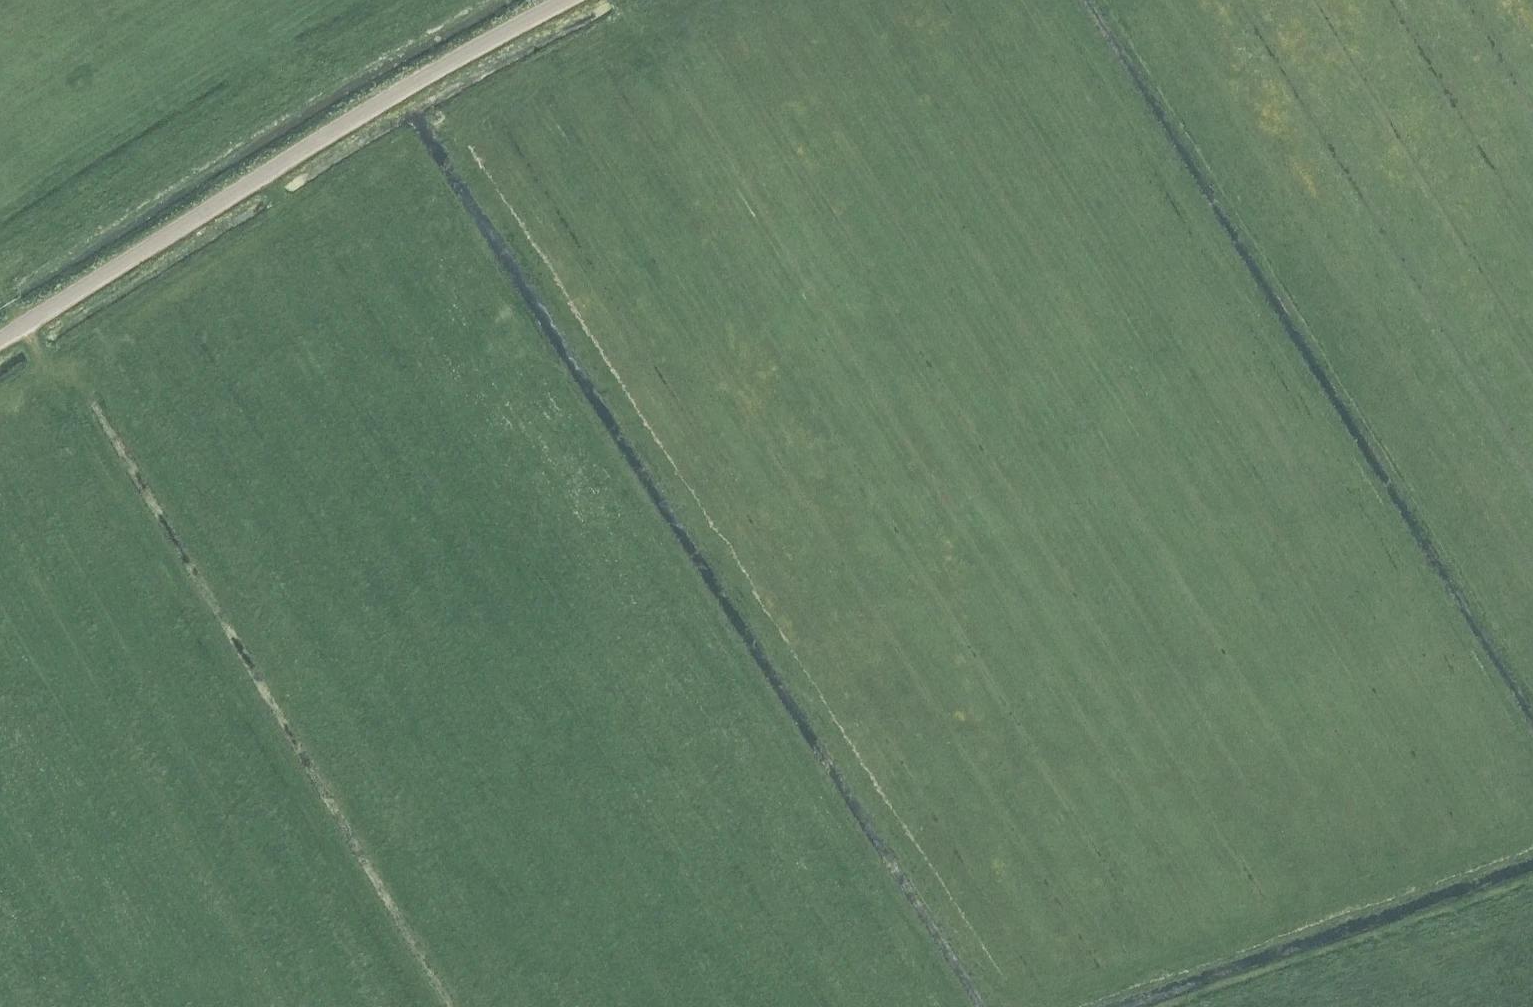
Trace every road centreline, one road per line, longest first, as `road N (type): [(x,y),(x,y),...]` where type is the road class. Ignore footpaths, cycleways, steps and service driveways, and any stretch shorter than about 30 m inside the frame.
road 1 (unclassified): [(0,350),(465,68),(598,0)]

